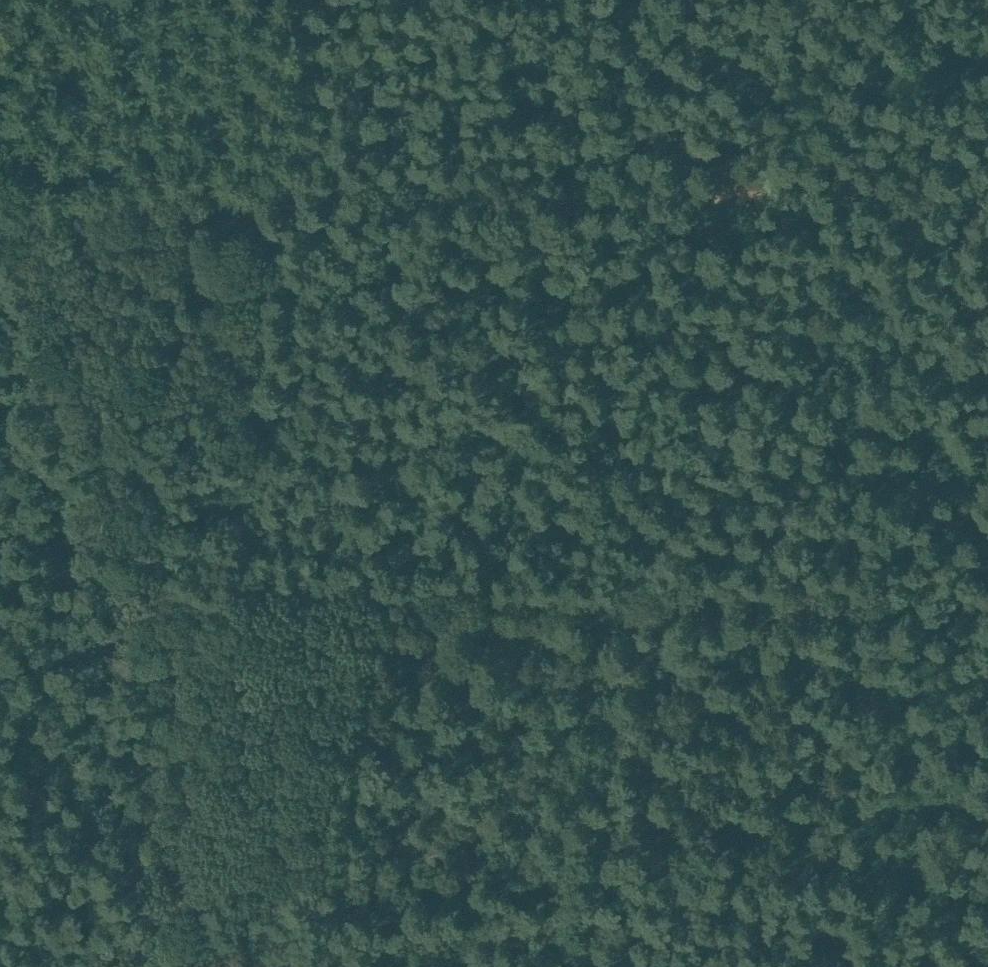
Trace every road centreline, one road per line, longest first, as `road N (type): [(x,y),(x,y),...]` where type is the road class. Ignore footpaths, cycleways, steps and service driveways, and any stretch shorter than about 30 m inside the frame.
road 1 (track): [(987,177),(25,185)]
road 2 (track): [(0,105),(152,593),(183,768),(177,966)]
road 3 (track): [(152,593),(987,587)]

